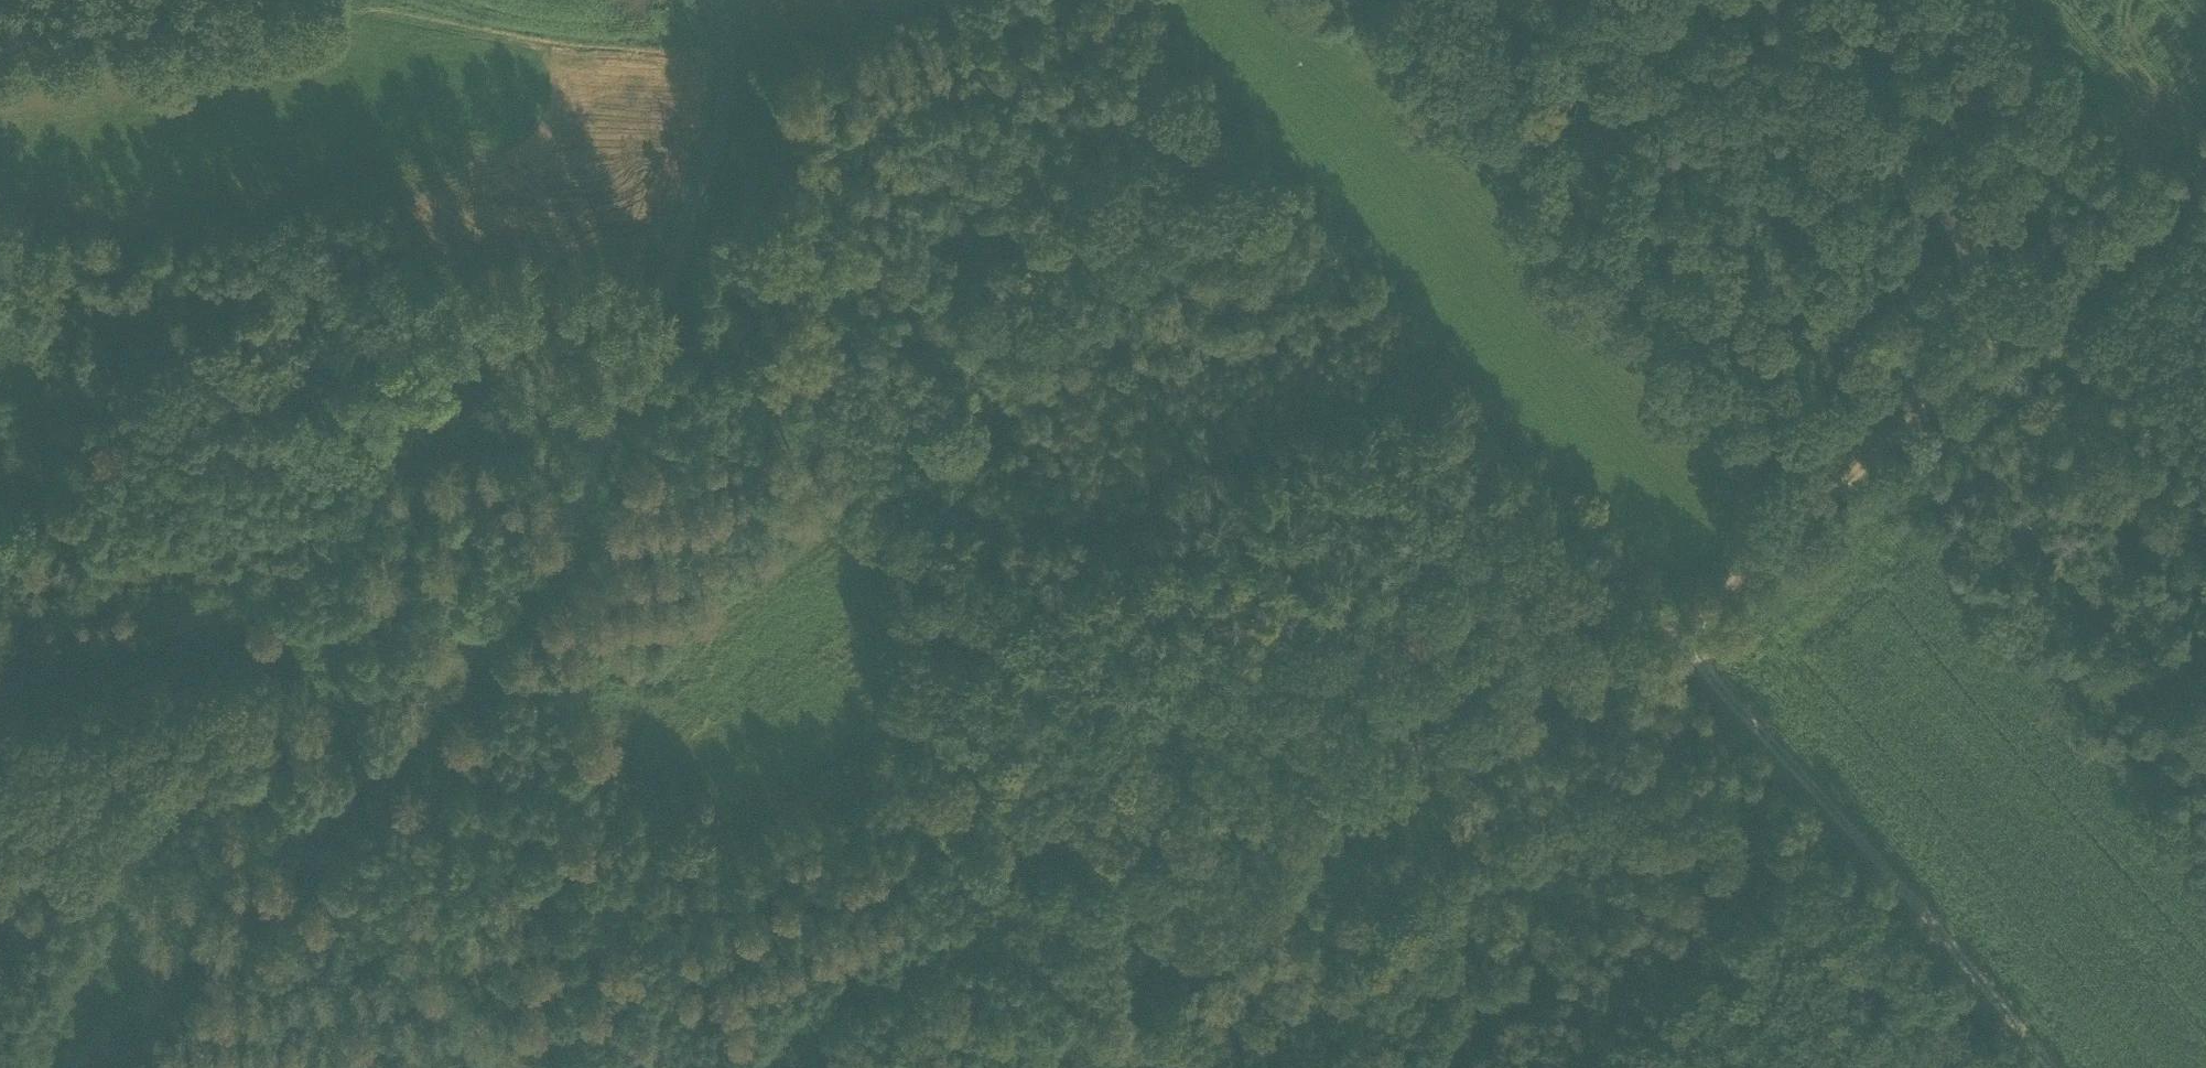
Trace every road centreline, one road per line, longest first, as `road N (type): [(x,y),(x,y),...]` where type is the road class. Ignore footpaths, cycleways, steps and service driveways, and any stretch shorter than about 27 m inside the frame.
road 1 (track): [(1669,634),(1048,1040),(858,1038),(792,1067)]
road 2 (track): [(1669,634),(2069,1067)]
road 3 (track): [(2025,314),(1669,634)]
road 4 (track): [(1751,0),(2025,314)]
road 5 (track): [(2025,314),(2205,155)]

